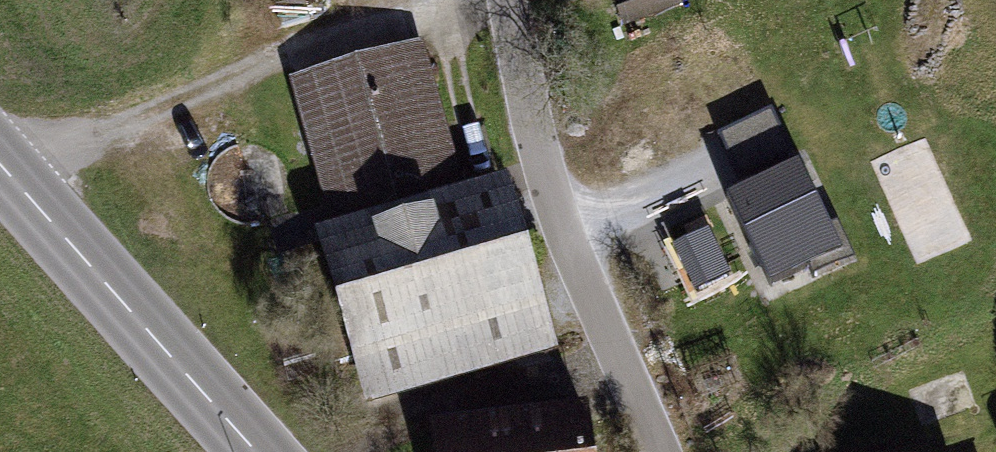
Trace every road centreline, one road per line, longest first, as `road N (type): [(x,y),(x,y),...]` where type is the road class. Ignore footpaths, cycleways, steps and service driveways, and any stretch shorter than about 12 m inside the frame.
road 1 (track): [(481,0),(255,65),(10,176)]
road 2 (residential): [(508,0),(554,199),(661,451)]
road 3 (tertiary): [(257,451),(0,164)]

